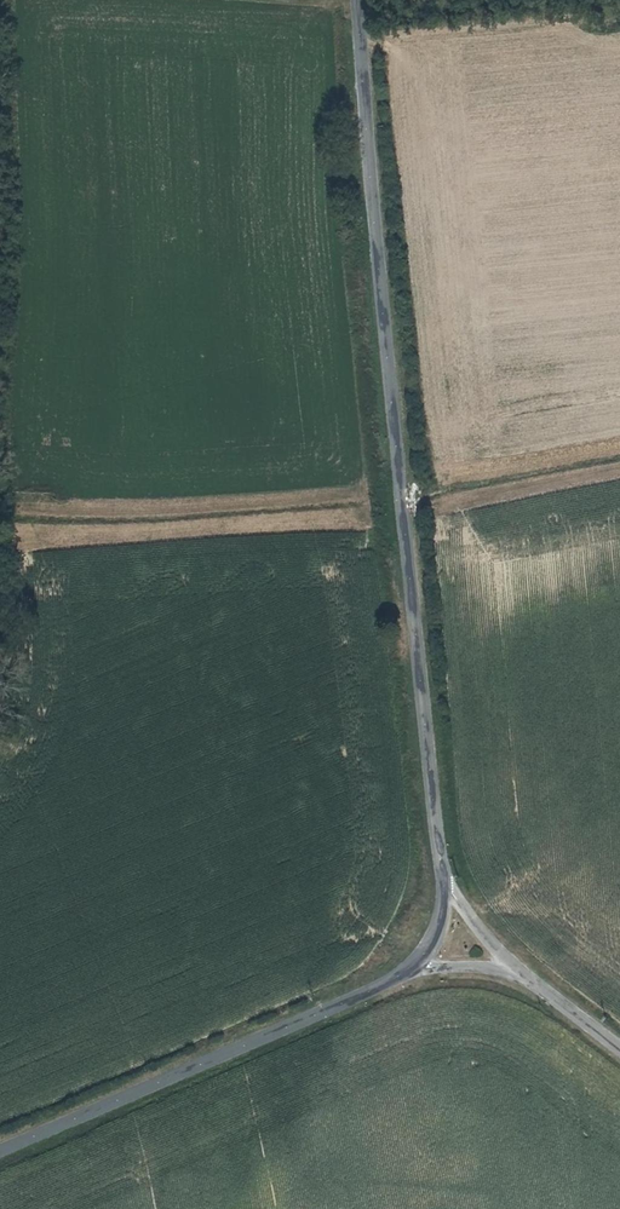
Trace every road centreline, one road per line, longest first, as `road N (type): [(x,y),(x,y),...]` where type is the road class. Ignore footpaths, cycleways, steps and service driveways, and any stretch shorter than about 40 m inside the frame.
road 1 (tertiary): [(358,0),(447,898)]
road 2 (tertiary): [(407,971),(0,1153)]
road 3 (unclassified): [(619,1052),(513,971)]

